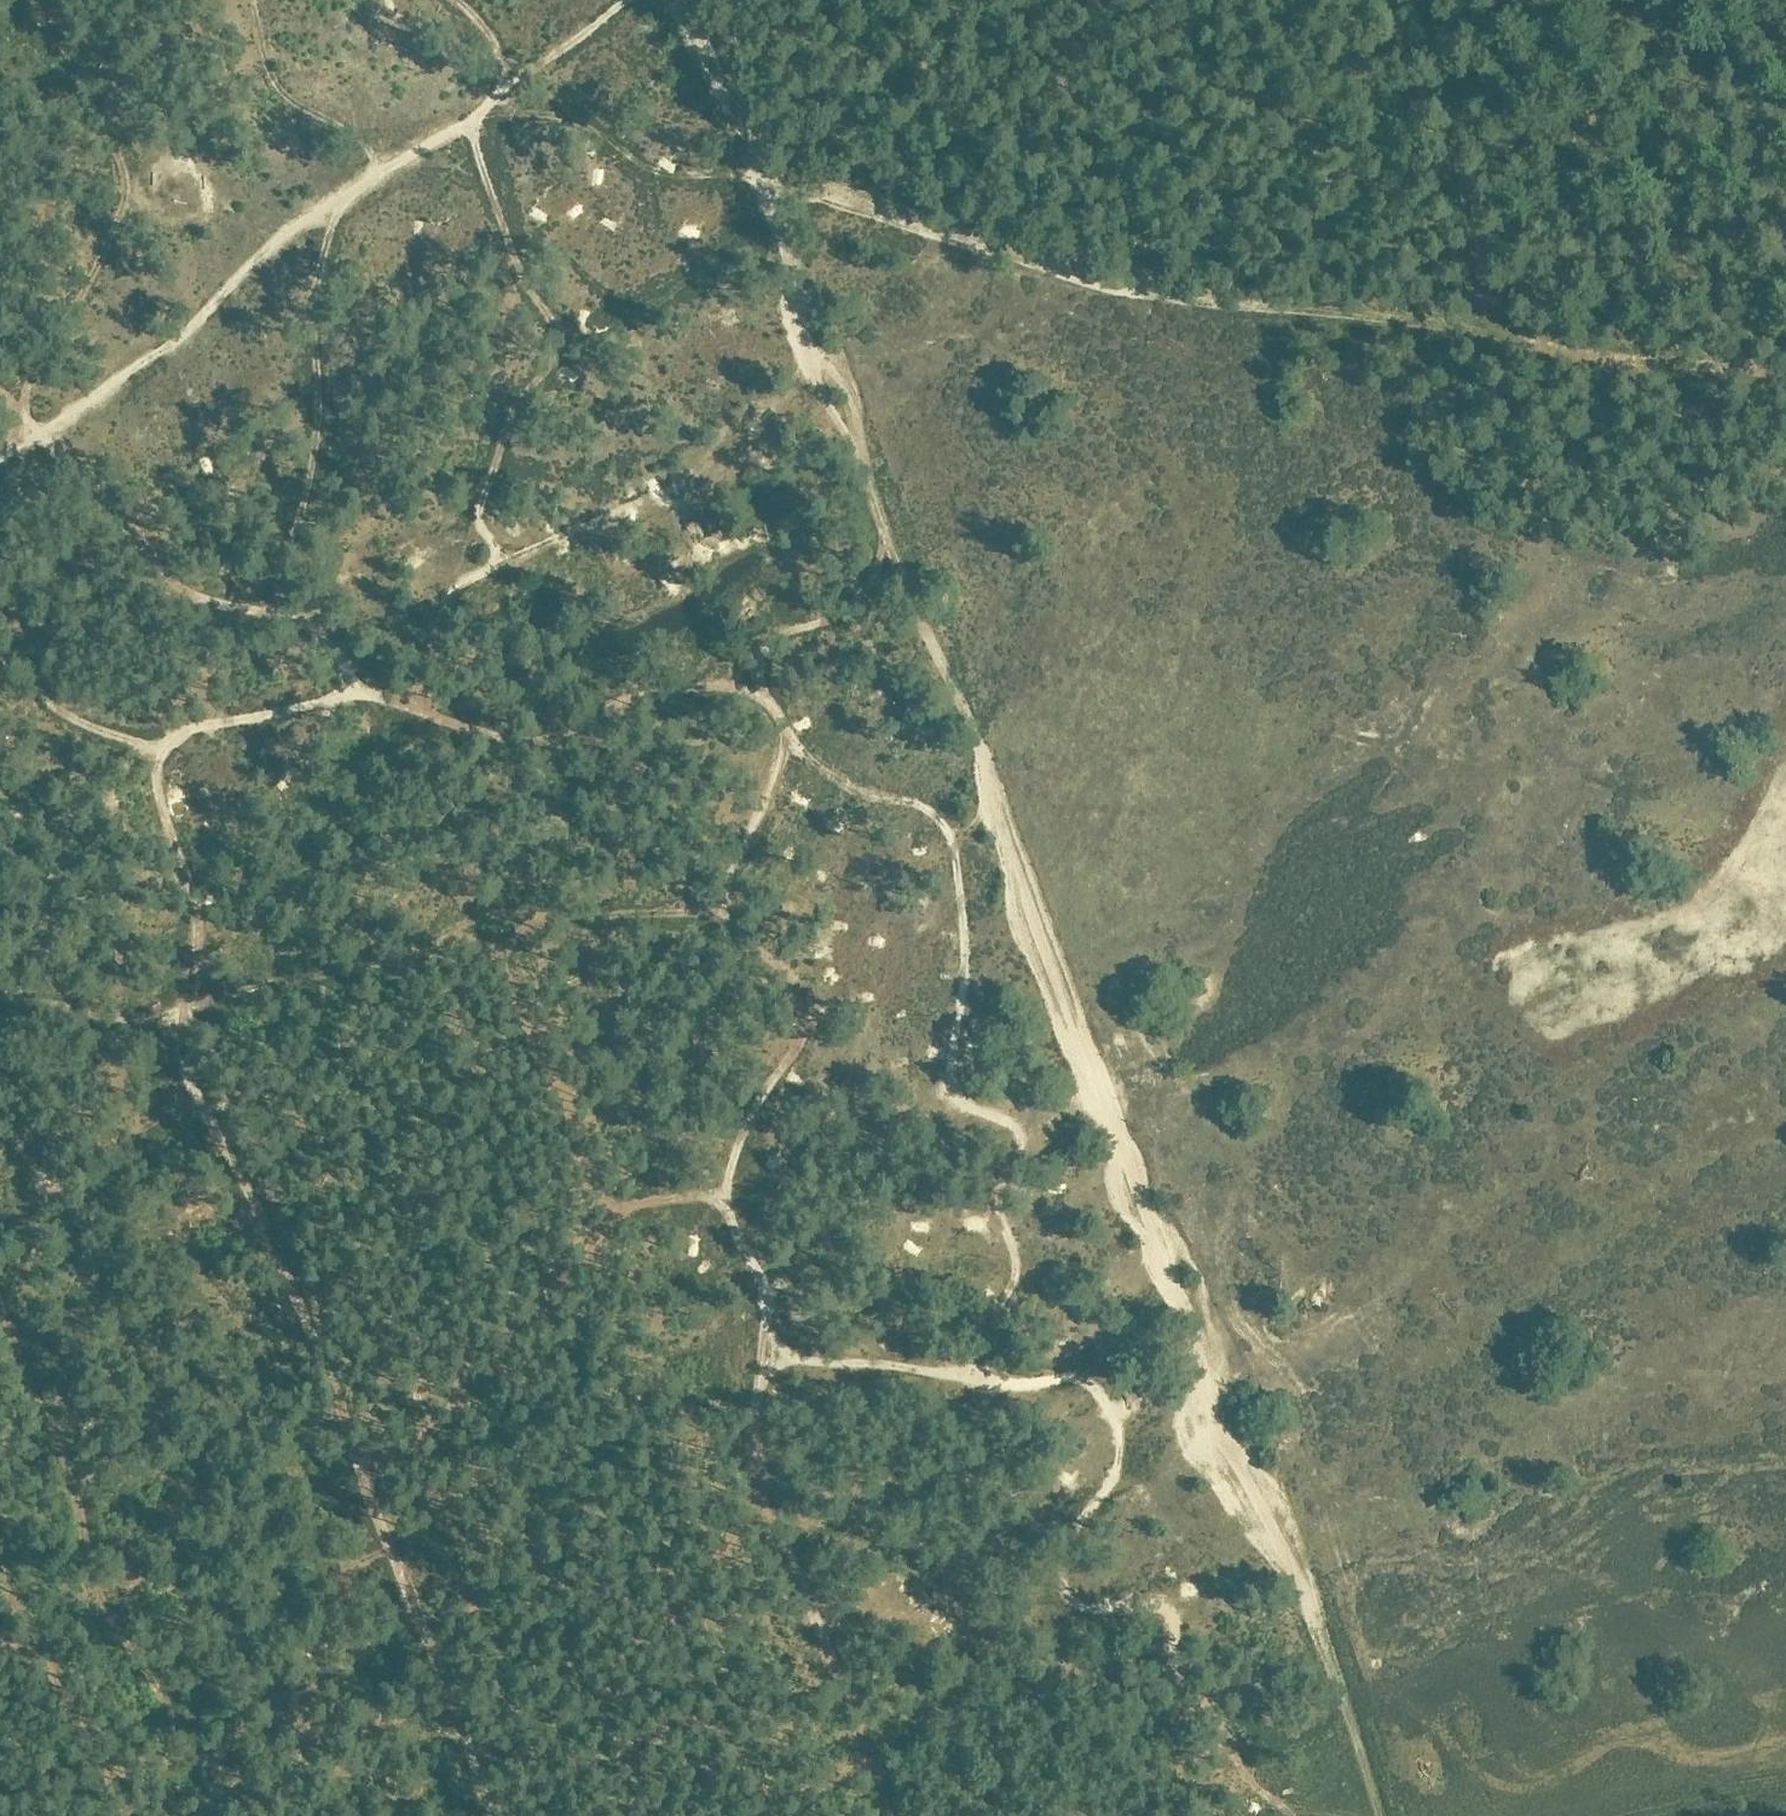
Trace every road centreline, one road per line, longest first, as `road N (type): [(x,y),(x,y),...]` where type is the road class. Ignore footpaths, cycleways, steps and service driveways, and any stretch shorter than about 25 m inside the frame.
road 1 (track): [(627,0),(474,118),(311,216),(88,405),(0,460)]

